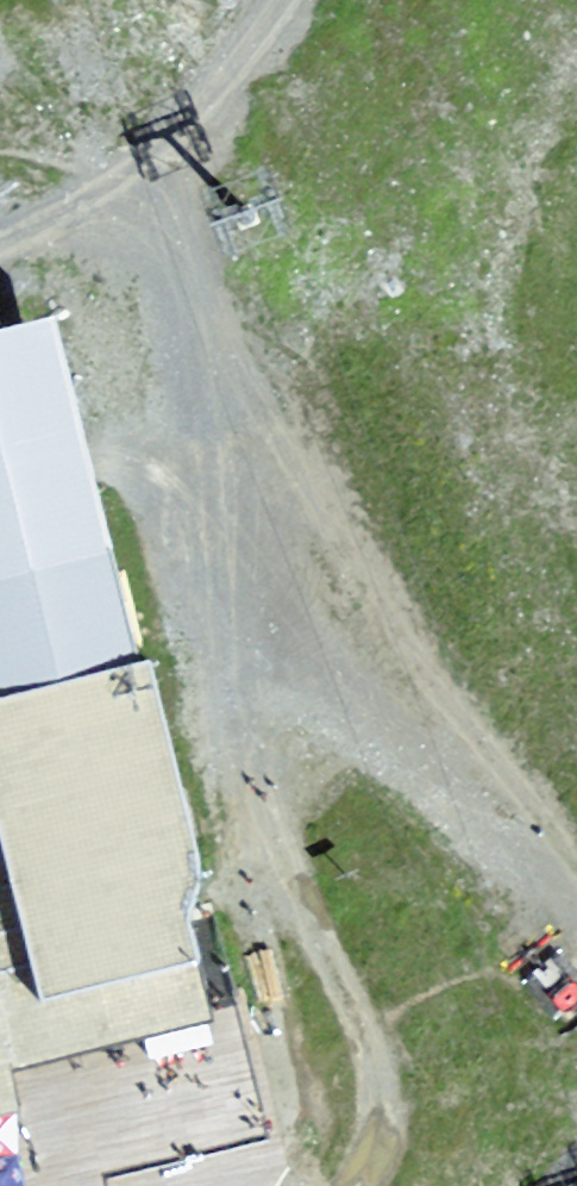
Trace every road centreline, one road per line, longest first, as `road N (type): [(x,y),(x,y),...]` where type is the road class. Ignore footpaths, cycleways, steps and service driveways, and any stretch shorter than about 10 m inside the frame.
road 1 (track): [(0,482),(108,459),(247,483),(245,754),(264,851),(377,1063),(381,1119),(373,1159),(356,1185)]
road 2 (track): [(120,173),(155,221),(177,270),(301,618),(405,757),(576,901)]
road 3 (track): [(289,0),(197,120),(120,173)]
road 4 (track): [(120,173),(0,248)]

